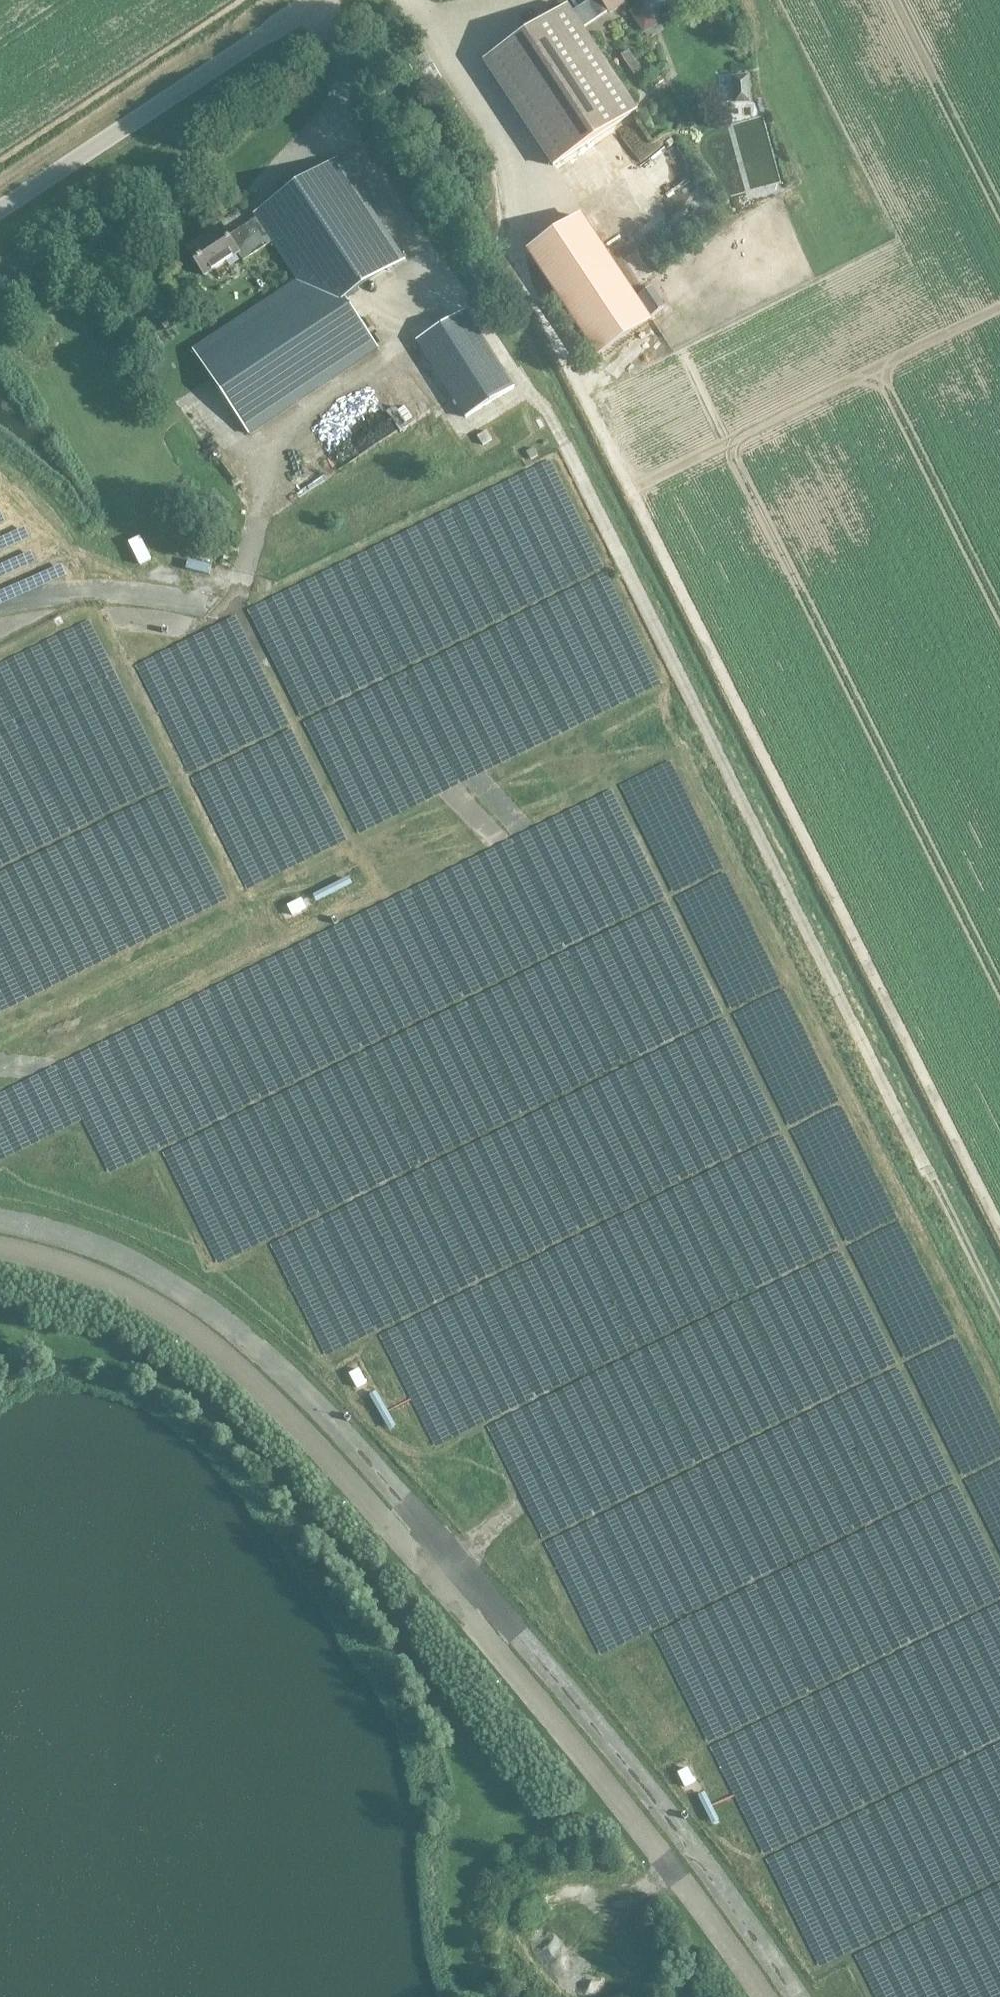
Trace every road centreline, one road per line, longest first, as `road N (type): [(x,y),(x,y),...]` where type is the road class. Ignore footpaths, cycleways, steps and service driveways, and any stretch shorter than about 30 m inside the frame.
road 1 (unclassified): [(314,0),(0,208)]

